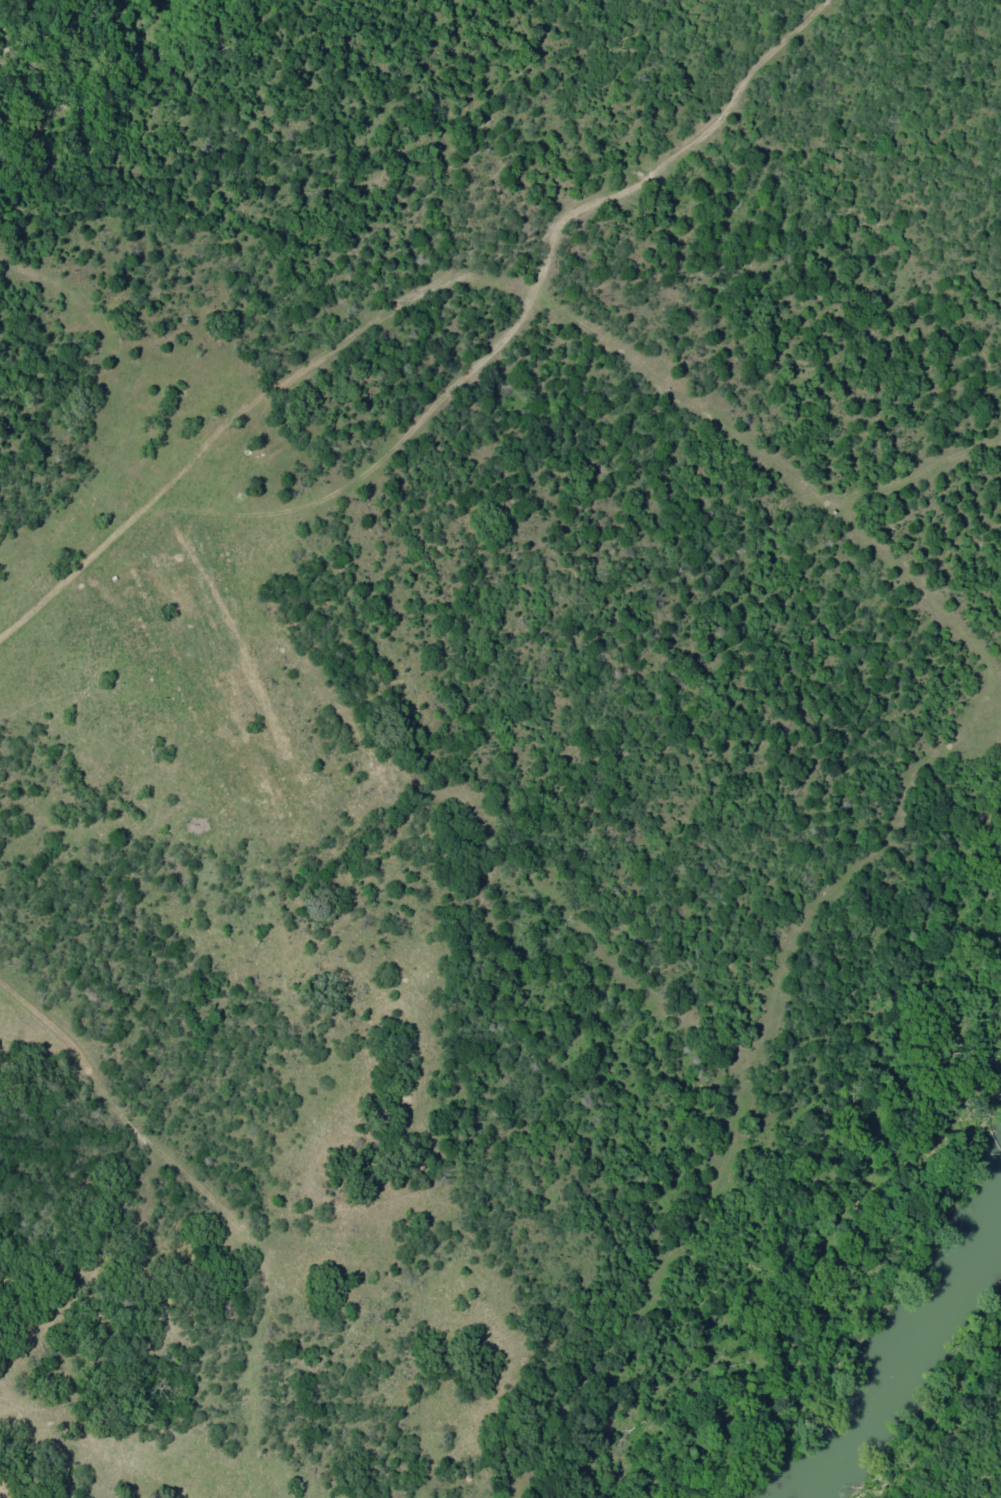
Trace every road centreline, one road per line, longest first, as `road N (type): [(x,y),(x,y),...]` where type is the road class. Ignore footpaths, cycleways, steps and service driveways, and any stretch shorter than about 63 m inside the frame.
road 1 (residential): [(0,630),(151,512),(283,517),(375,443),(434,443),(609,526),(1000,444)]

